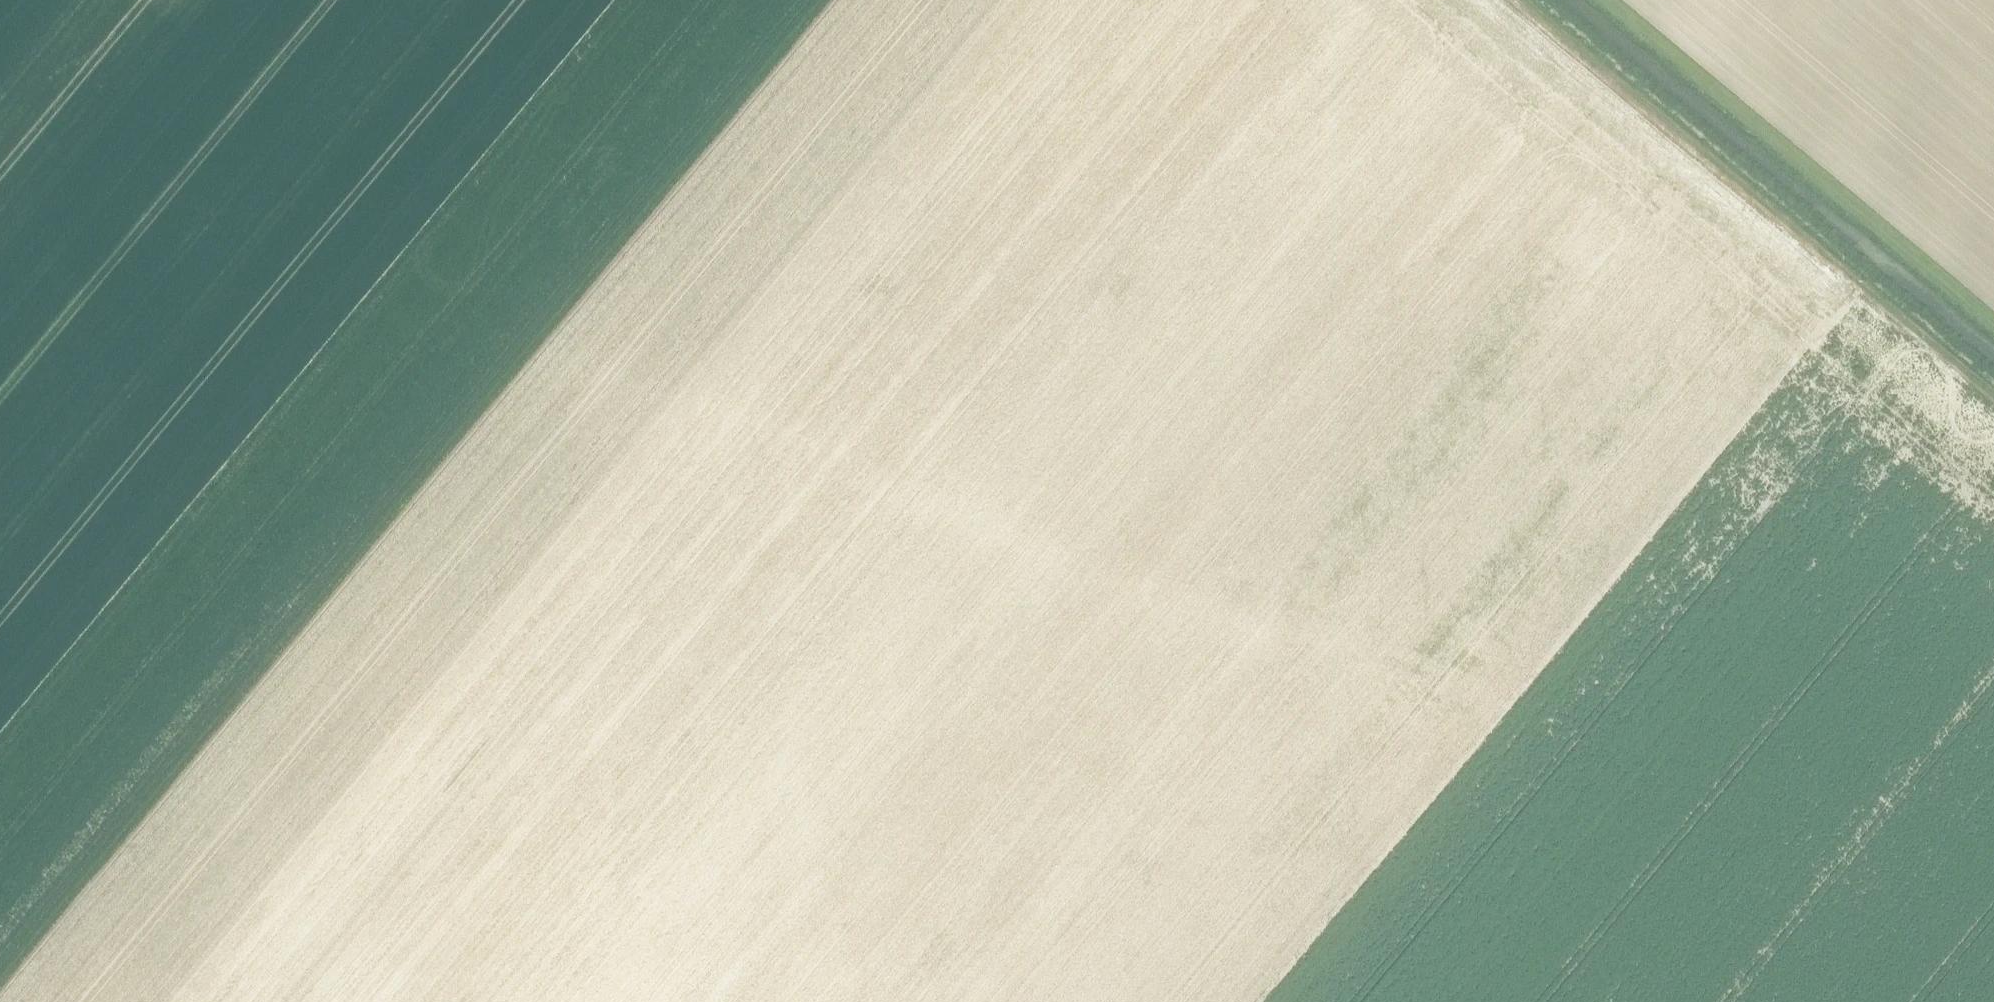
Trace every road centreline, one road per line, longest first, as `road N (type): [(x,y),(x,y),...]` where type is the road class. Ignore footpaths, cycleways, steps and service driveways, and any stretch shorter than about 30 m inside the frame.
road 1 (track): [(1518,0),(1993,399)]

